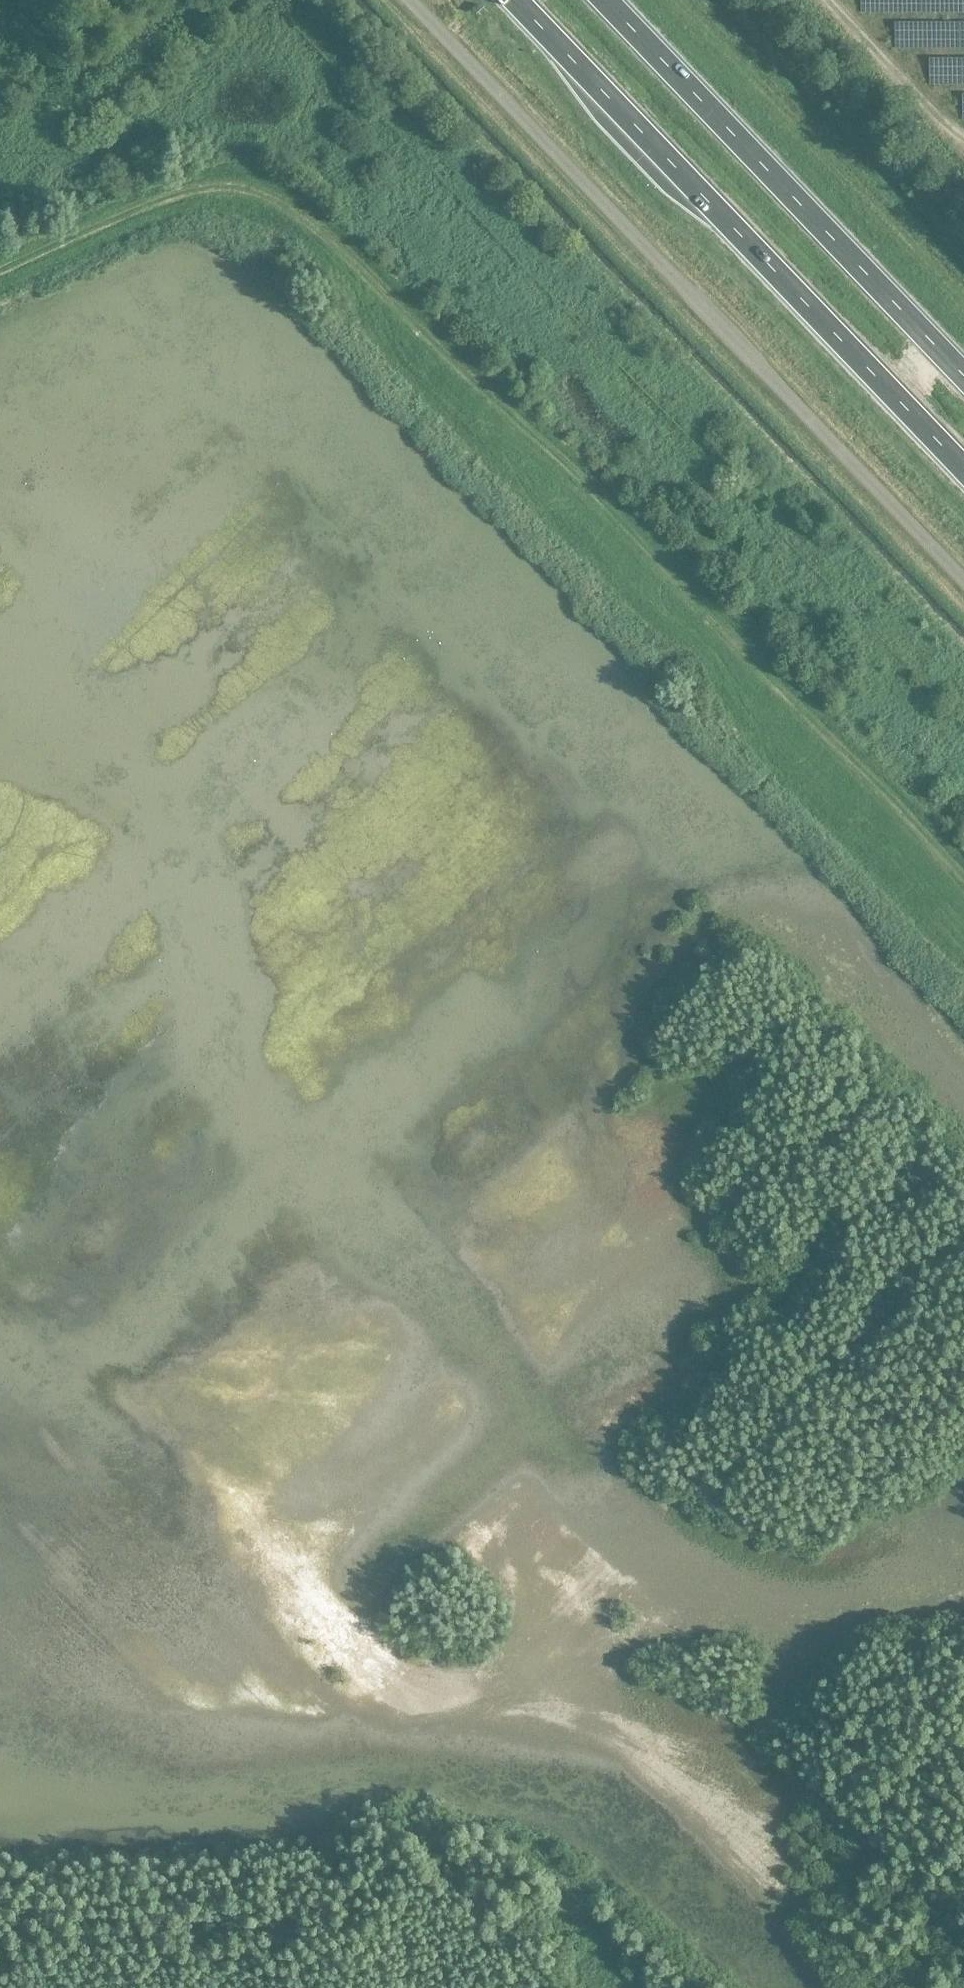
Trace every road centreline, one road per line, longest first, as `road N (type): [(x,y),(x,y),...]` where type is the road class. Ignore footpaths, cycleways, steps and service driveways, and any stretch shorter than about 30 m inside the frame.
road 1 (unclassified): [(963,579),(411,0)]
road 2 (trunk): [(517,0),(963,467)]
road 3 (trunk): [(963,372),(607,0)]

